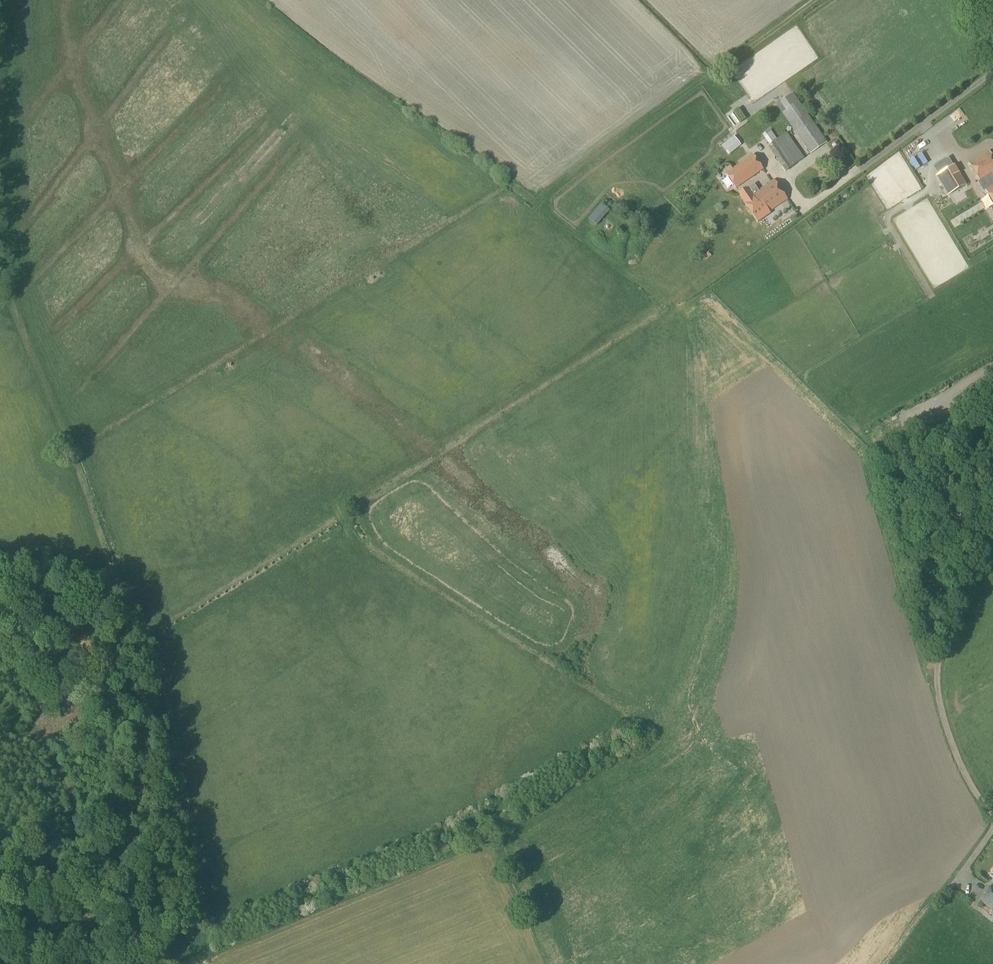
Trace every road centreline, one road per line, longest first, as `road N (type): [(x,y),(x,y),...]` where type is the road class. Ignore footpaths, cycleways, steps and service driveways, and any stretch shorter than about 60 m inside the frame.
road 1 (track): [(0,691),(23,725),(71,897)]

